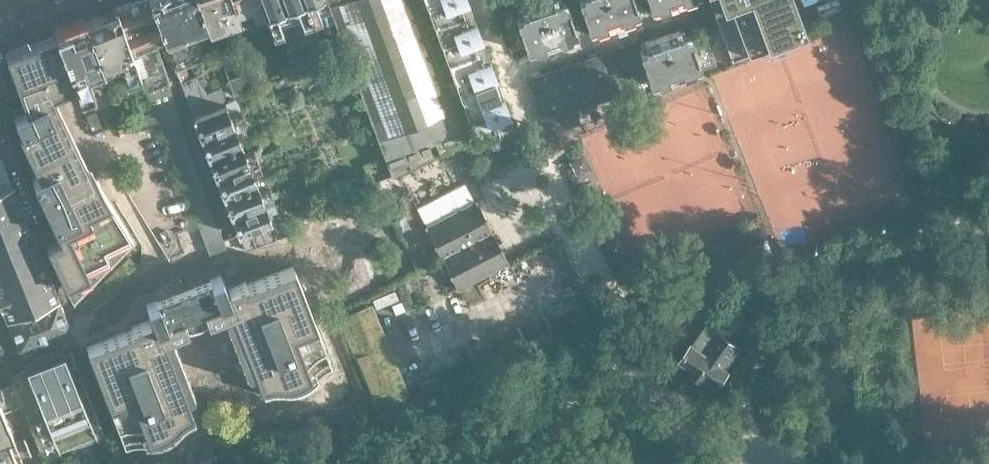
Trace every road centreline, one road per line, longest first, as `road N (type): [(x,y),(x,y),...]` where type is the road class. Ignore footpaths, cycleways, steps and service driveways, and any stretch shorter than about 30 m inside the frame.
road 1 (residential): [(531,124),(483,0)]

